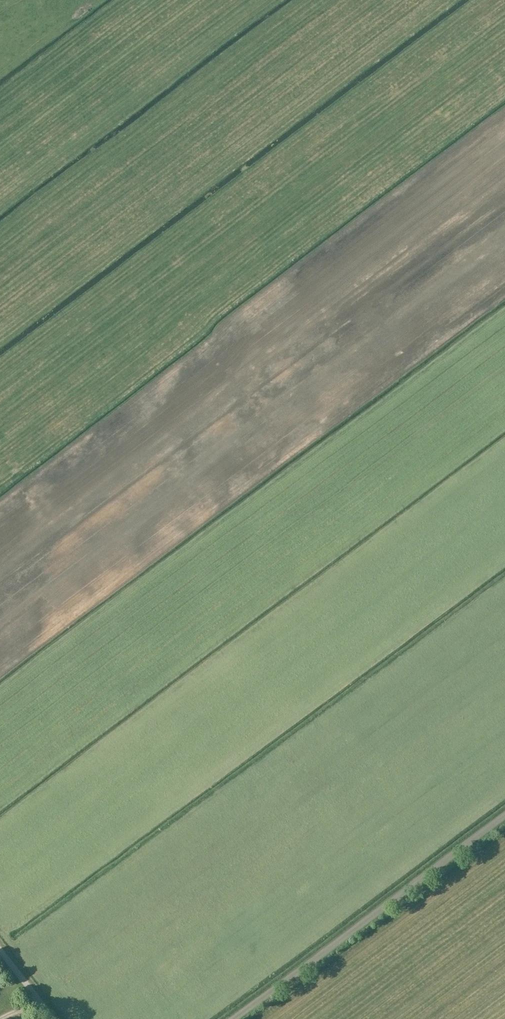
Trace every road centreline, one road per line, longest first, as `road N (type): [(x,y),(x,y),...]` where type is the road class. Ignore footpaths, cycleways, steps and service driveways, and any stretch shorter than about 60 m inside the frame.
road 1 (unclassified): [(233,1018),(504,815)]

